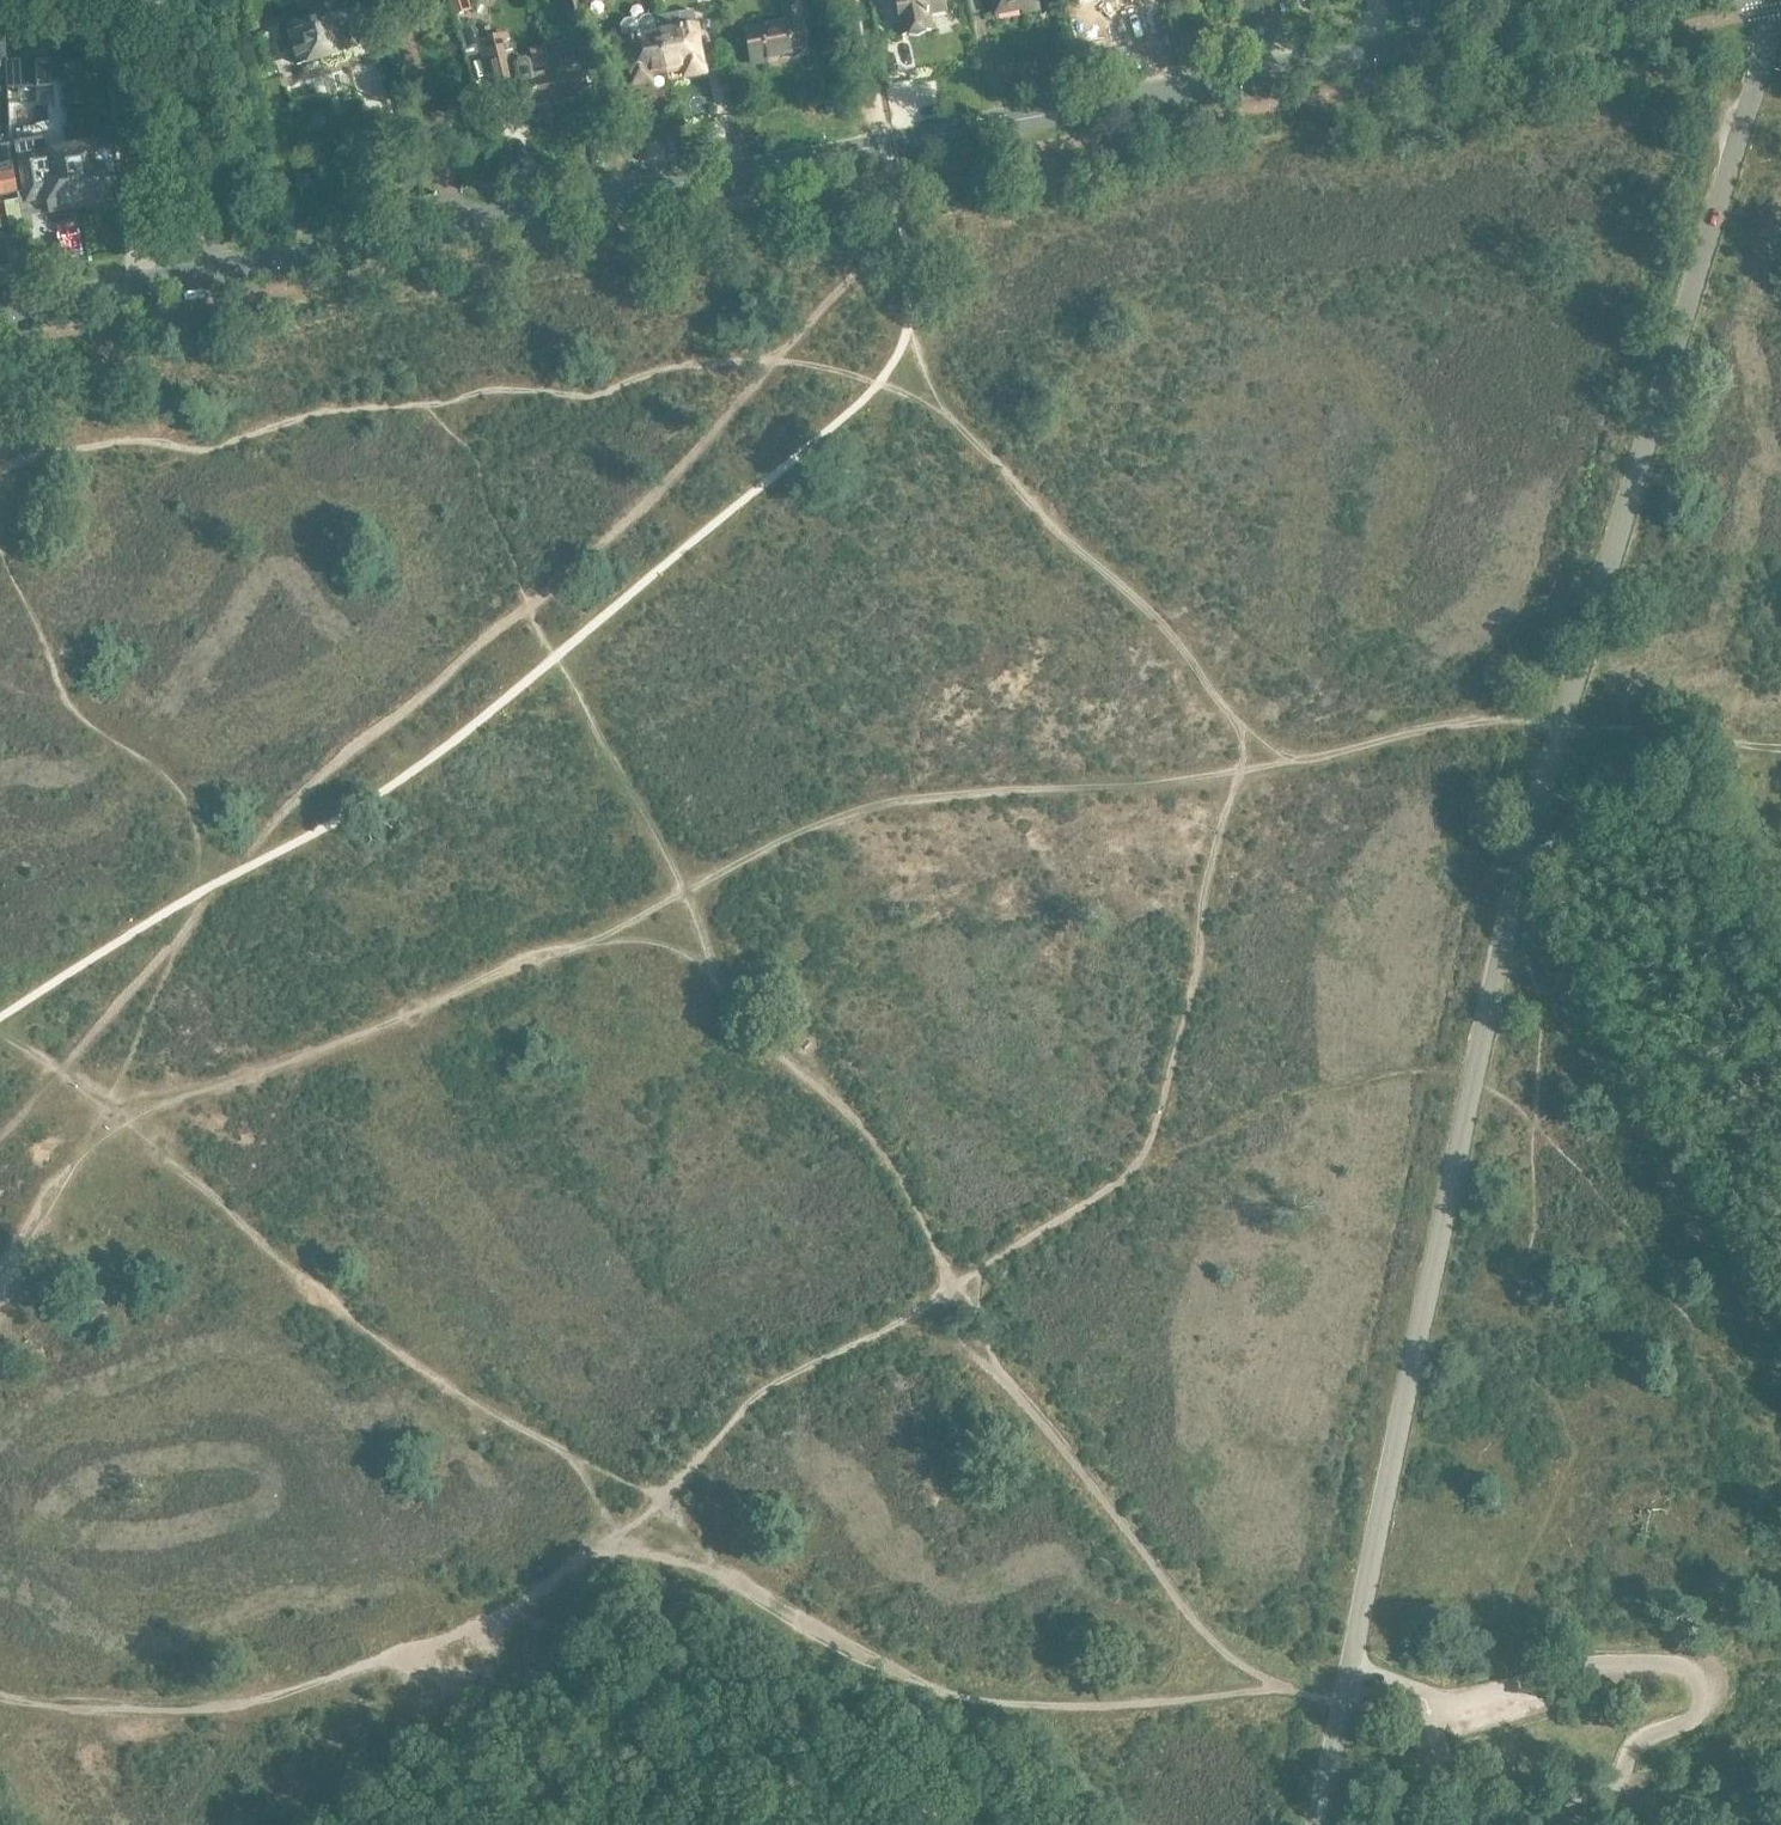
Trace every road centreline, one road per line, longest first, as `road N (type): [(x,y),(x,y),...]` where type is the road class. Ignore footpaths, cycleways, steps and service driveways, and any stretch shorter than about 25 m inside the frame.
road 1 (unclassified): [(1317,1824),(1472,1071),(1561,730),(1761,68),(1768,0)]
road 2 (tertiary): [(0,311),(1664,0)]
road 3 (track): [(1350,1672),(1461,1700),(1590,1662),(1686,1665),(1701,1683),(1702,1708),(1639,1743),(1610,1788),(1530,1824)]

